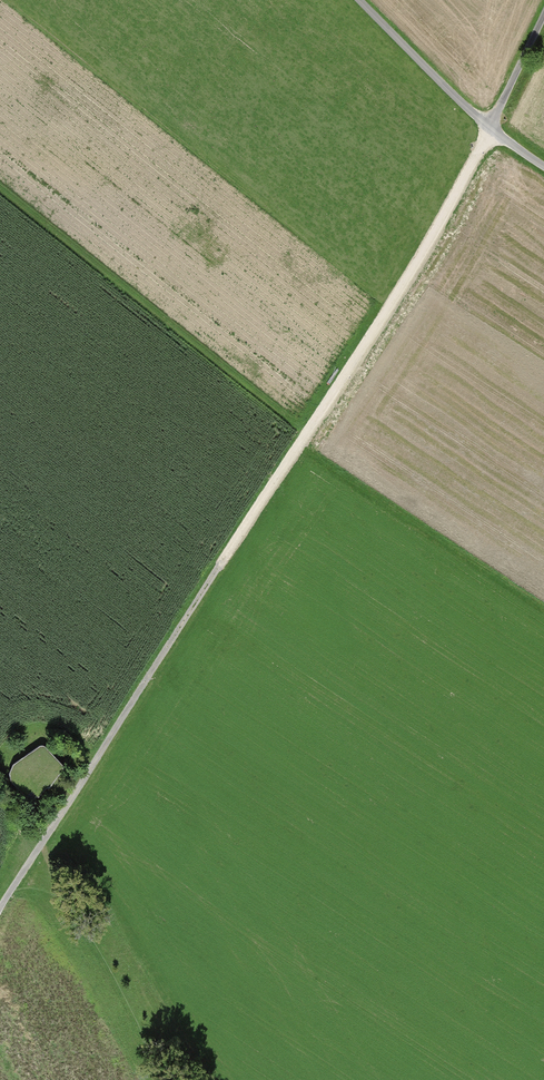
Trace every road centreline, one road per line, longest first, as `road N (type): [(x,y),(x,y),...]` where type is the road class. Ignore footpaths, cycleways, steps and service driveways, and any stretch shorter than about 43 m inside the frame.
road 1 (track): [(24,873),(445,213),(489,130)]
road 2 (track): [(298,444),(543,606)]
road 3 (track): [(166,1079),(63,907),(24,873)]
road 4 (residential): [(358,0),(489,130),(543,168)]

